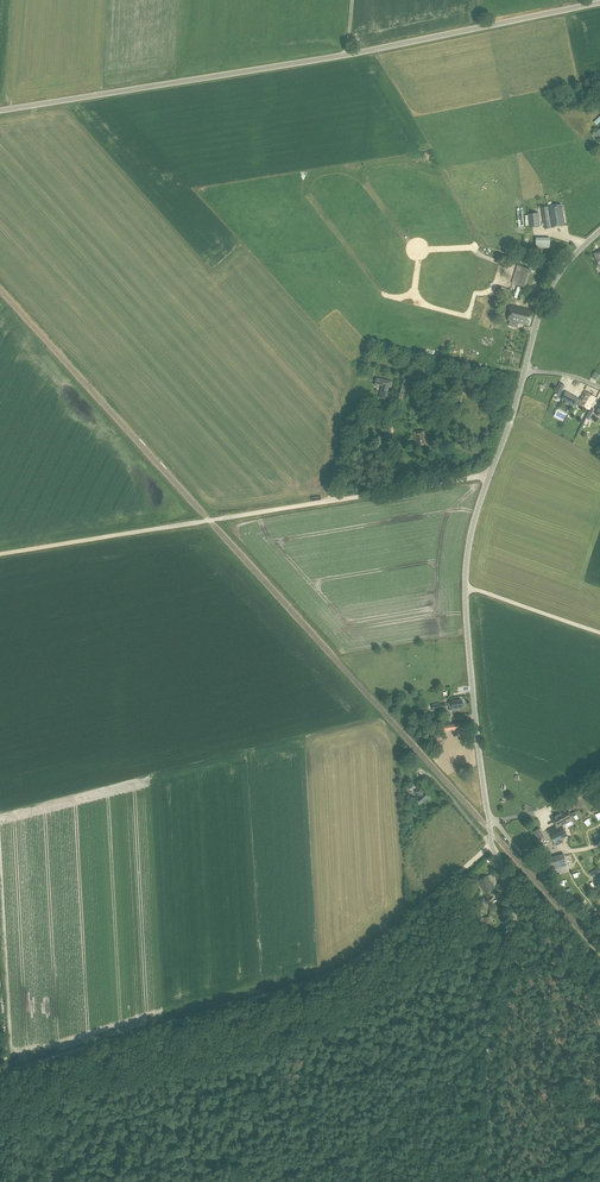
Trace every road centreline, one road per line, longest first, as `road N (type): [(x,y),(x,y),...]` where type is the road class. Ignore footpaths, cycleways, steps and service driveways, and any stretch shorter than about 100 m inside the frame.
road 1 (unclassified): [(599,2),(348,54),(0,110)]
road 2 (unclassified): [(482,1181),(493,1140),(492,1026),(517,938),(486,804),(466,587)]
road 3 (track): [(492,844),(343,971),(0,1072)]
road 4 (unclassified): [(466,587),(474,522),(546,295),(599,232)]
road 5 (track): [(490,476),(219,518)]
road 6 (track): [(219,518),(0,553)]
road 7 (unclassified): [(599,632),(466,587)]

